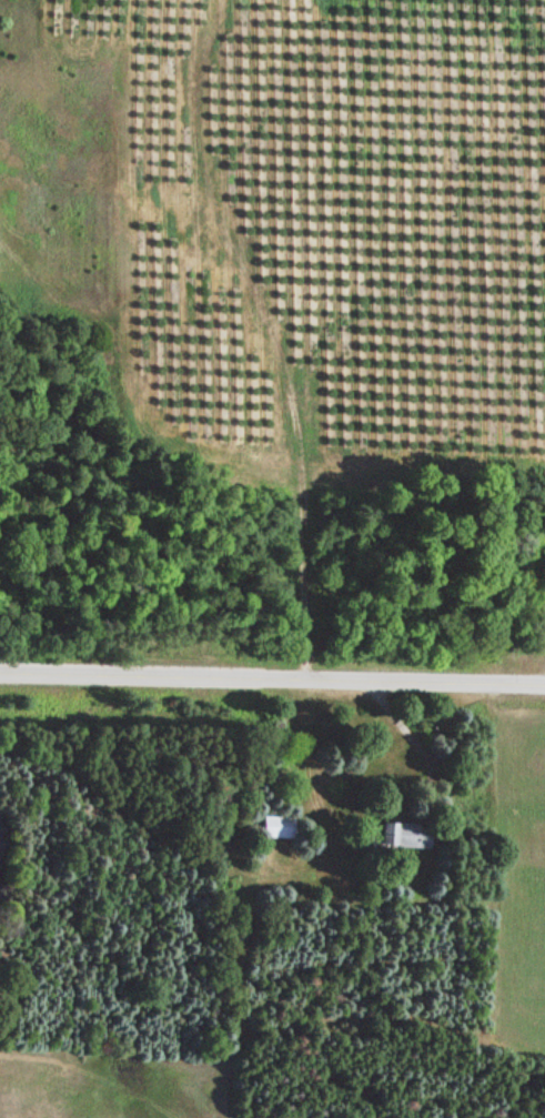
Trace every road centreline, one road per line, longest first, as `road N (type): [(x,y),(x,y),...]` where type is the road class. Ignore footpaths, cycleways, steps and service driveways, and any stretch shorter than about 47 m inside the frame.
road 1 (residential): [(544,678),(0,669)]

